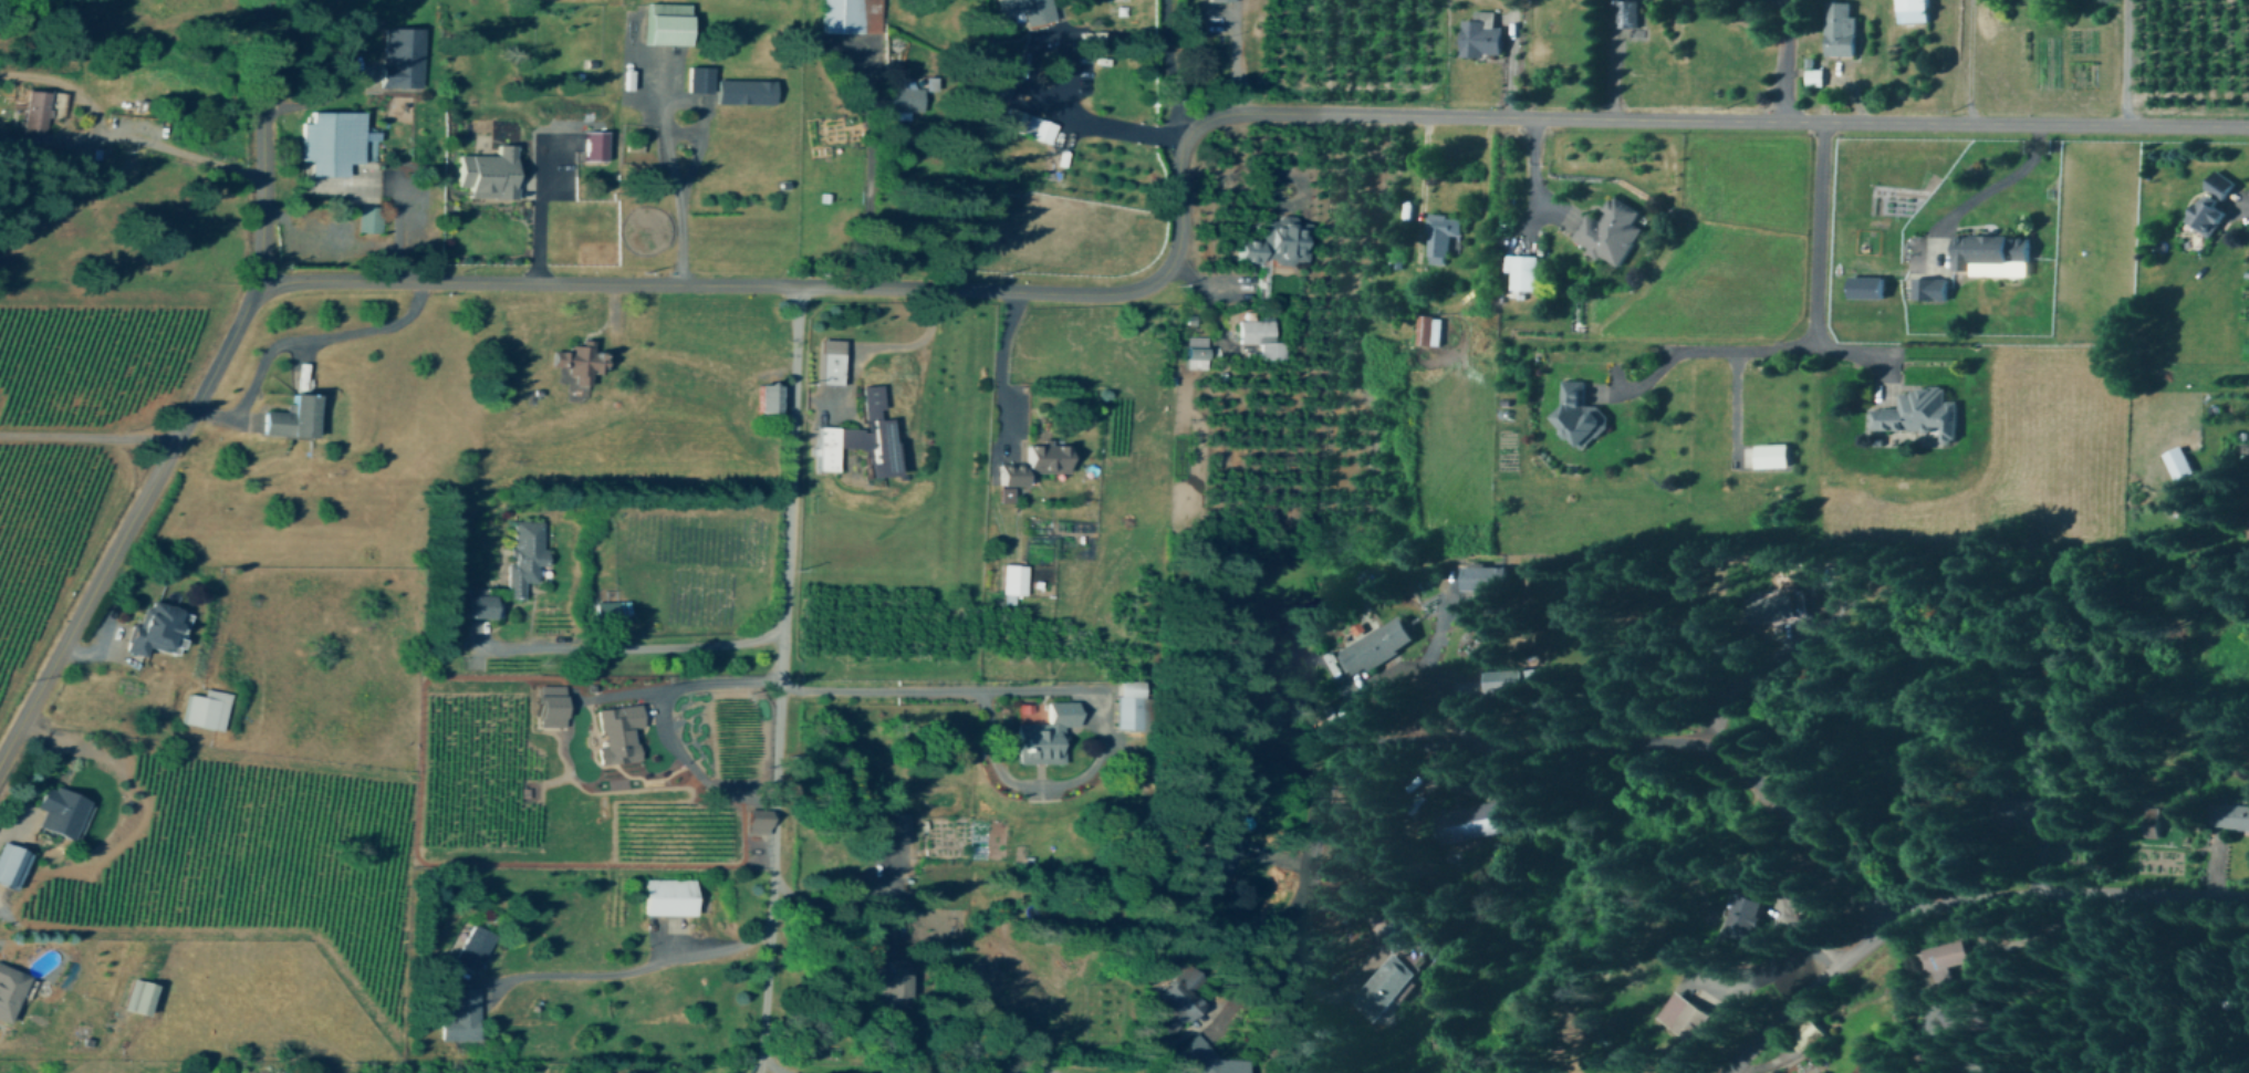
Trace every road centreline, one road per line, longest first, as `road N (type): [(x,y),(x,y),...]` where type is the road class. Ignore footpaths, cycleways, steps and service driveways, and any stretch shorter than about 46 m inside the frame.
road 1 (residential): [(257,284),(1121,294),(1153,284),(1176,257),(1185,139),(1233,115),(2248,127)]
road 2 (residential): [(1362,752),(1479,743),(1706,752),(1761,785),(1884,927),(1919,911),(1999,898),(2248,900)]
road 3 (residential): [(262,0),(257,284),(0,763)]
road 4 (residential): [(798,285),(761,1072)]
road 5 (residential): [(1290,956),(1331,785),(1362,752)]
road 6 (residential): [(1726,1072),(1884,927)]

